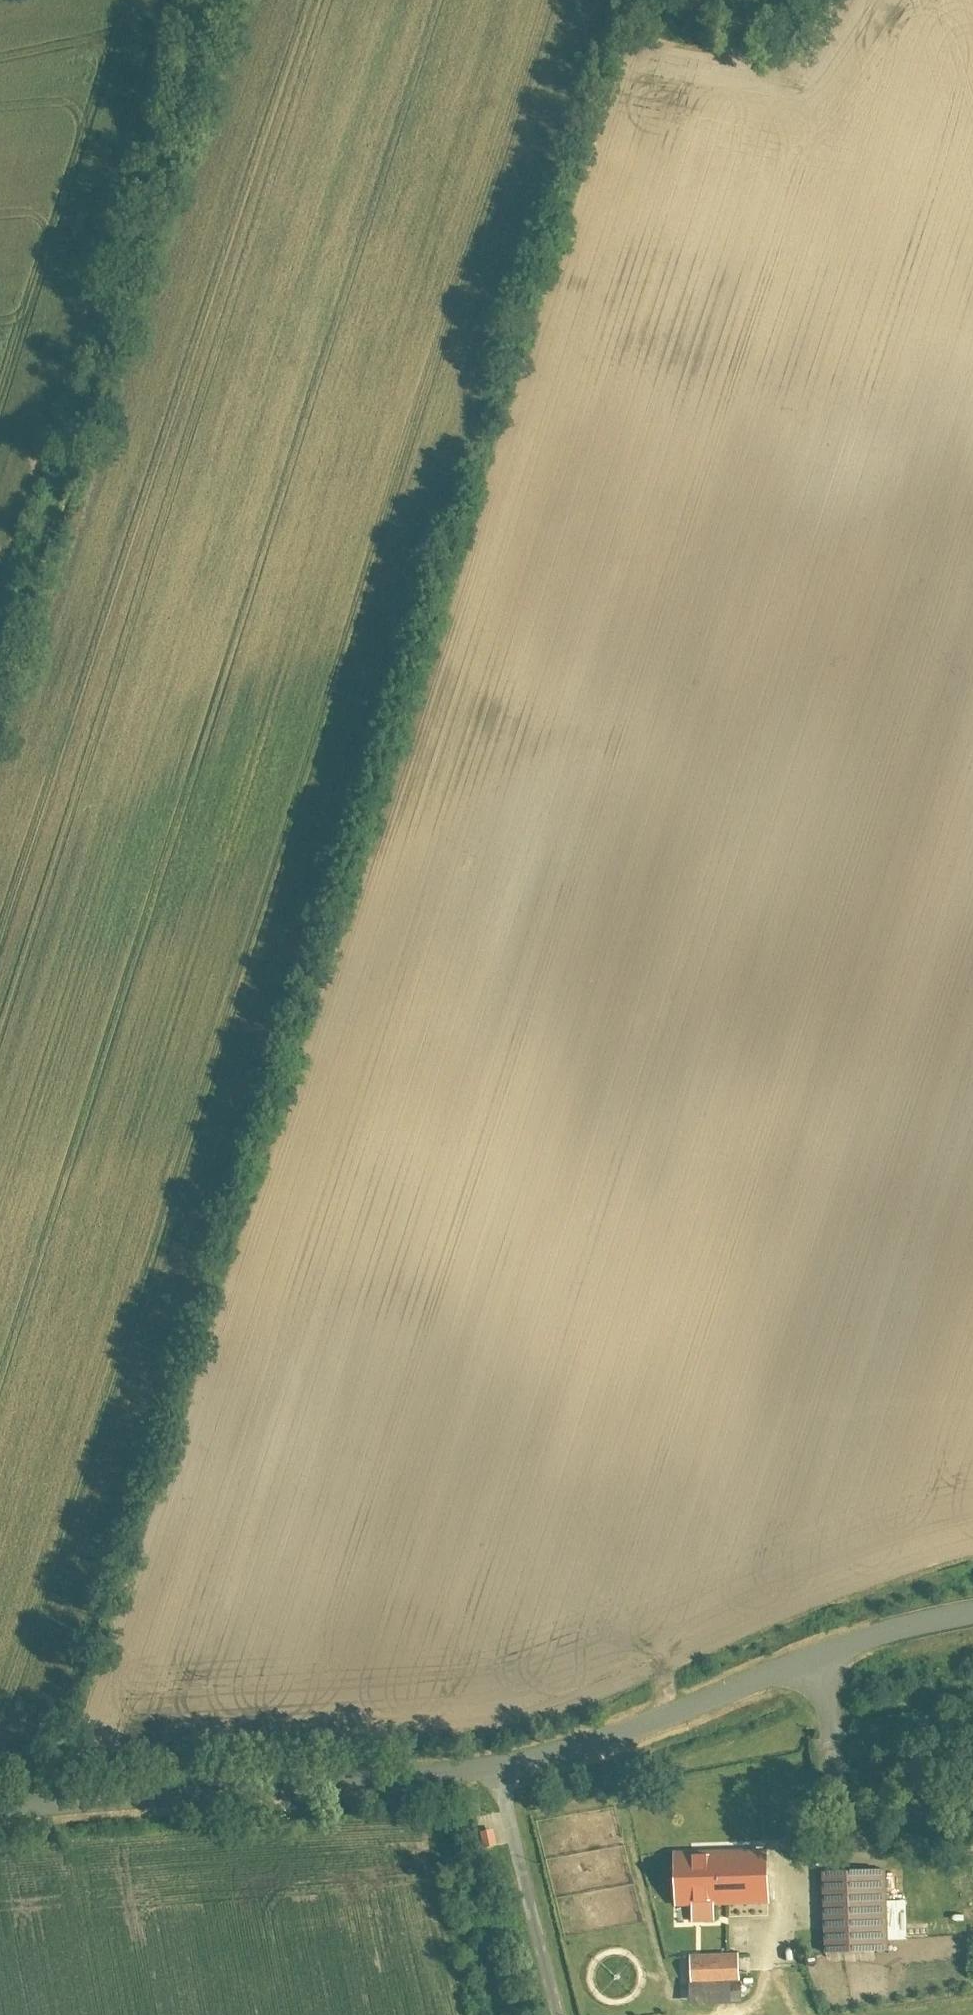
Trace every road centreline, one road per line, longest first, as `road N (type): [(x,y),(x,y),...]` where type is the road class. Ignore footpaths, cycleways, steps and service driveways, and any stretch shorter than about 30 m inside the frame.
road 1 (unclassified): [(972,1615),(862,1643),(624,1738),(496,1770),(389,1790),(0,1819)]
road 2 (track): [(557,2014),(496,1770)]

